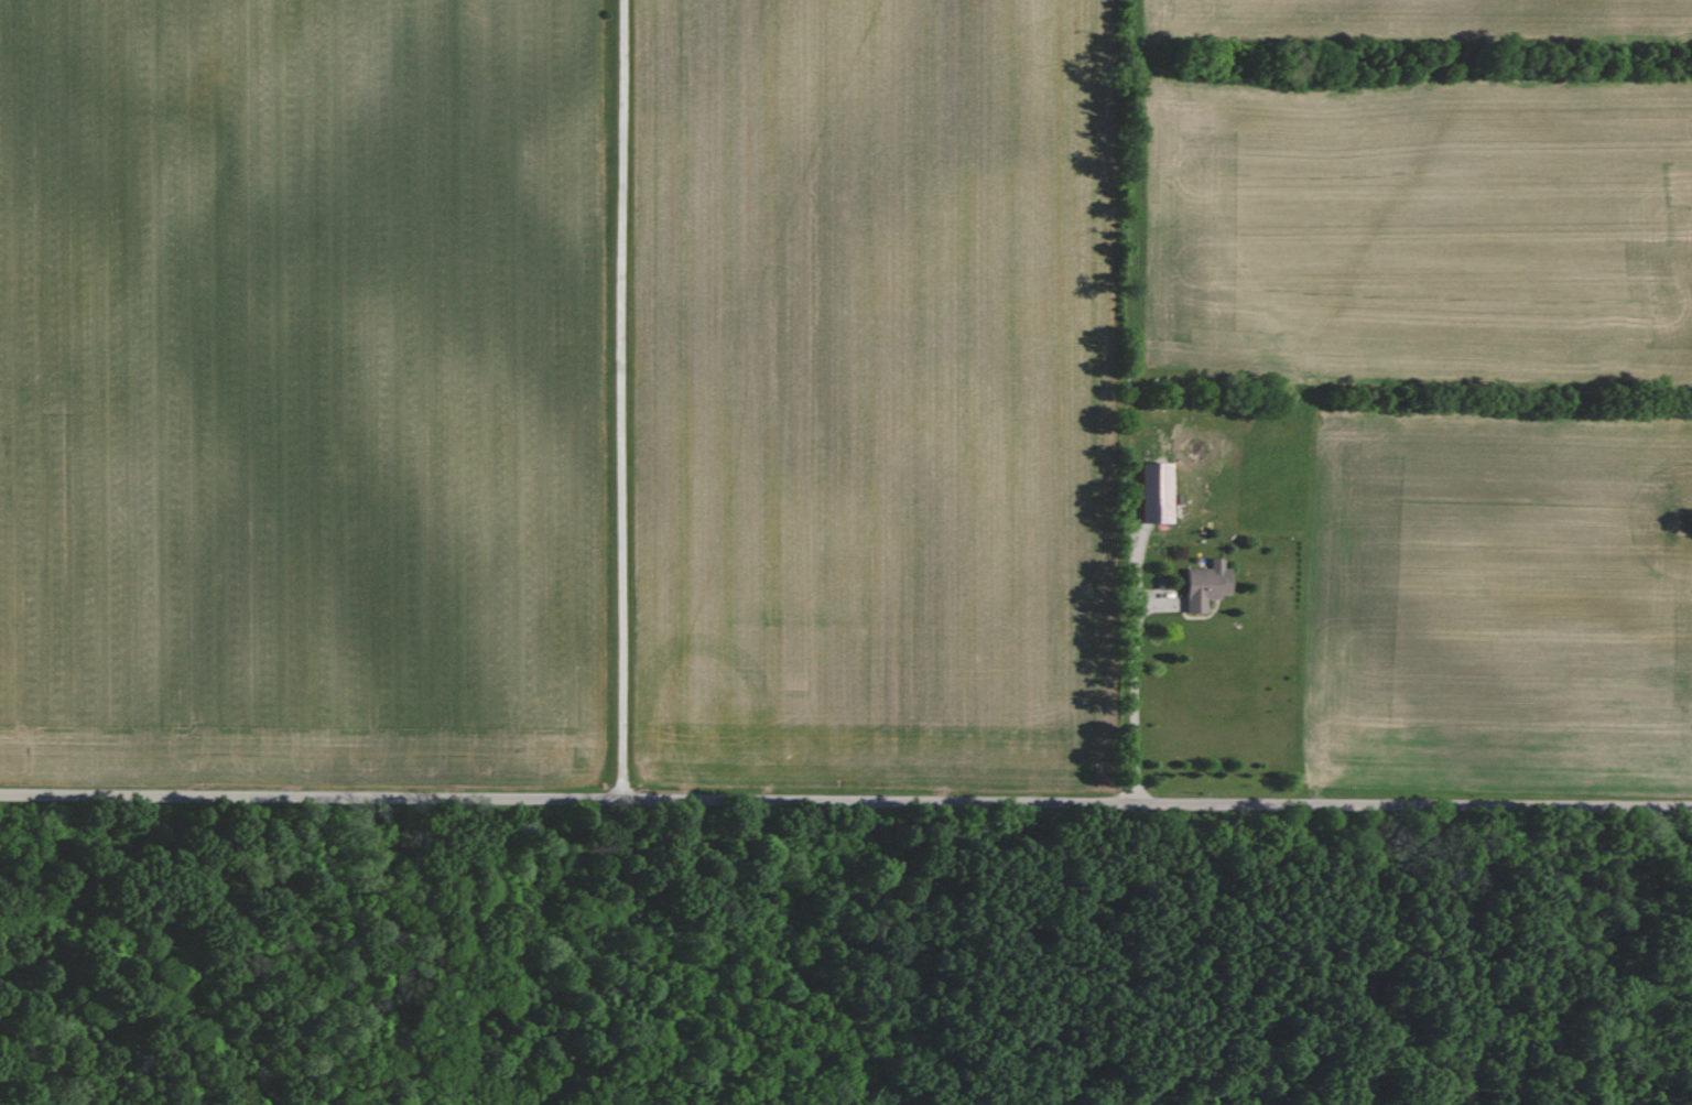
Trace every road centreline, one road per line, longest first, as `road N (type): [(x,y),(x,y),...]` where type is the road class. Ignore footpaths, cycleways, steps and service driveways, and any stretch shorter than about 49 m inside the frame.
road 1 (residential): [(0,794),(1691,808)]

